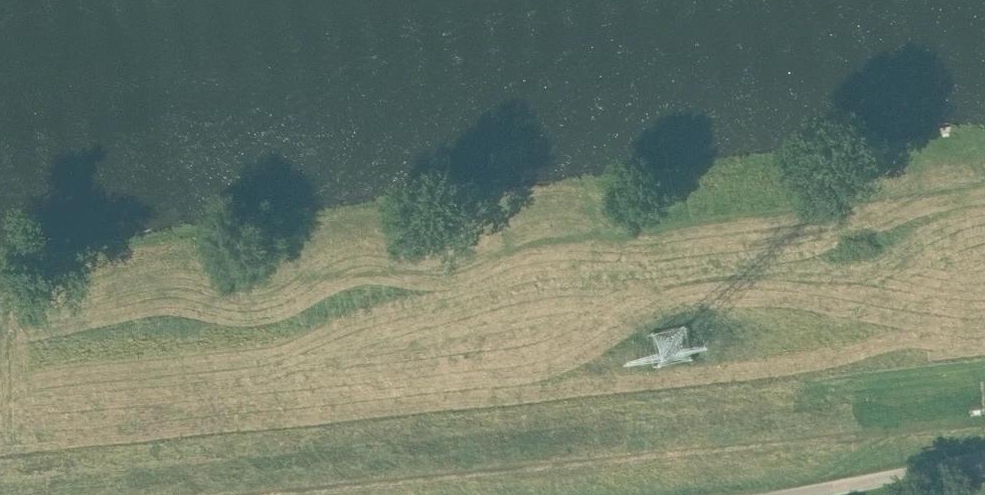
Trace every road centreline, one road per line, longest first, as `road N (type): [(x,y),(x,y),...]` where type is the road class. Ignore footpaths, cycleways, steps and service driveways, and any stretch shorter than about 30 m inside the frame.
road 1 (unclassified): [(807,494),(984,458)]

